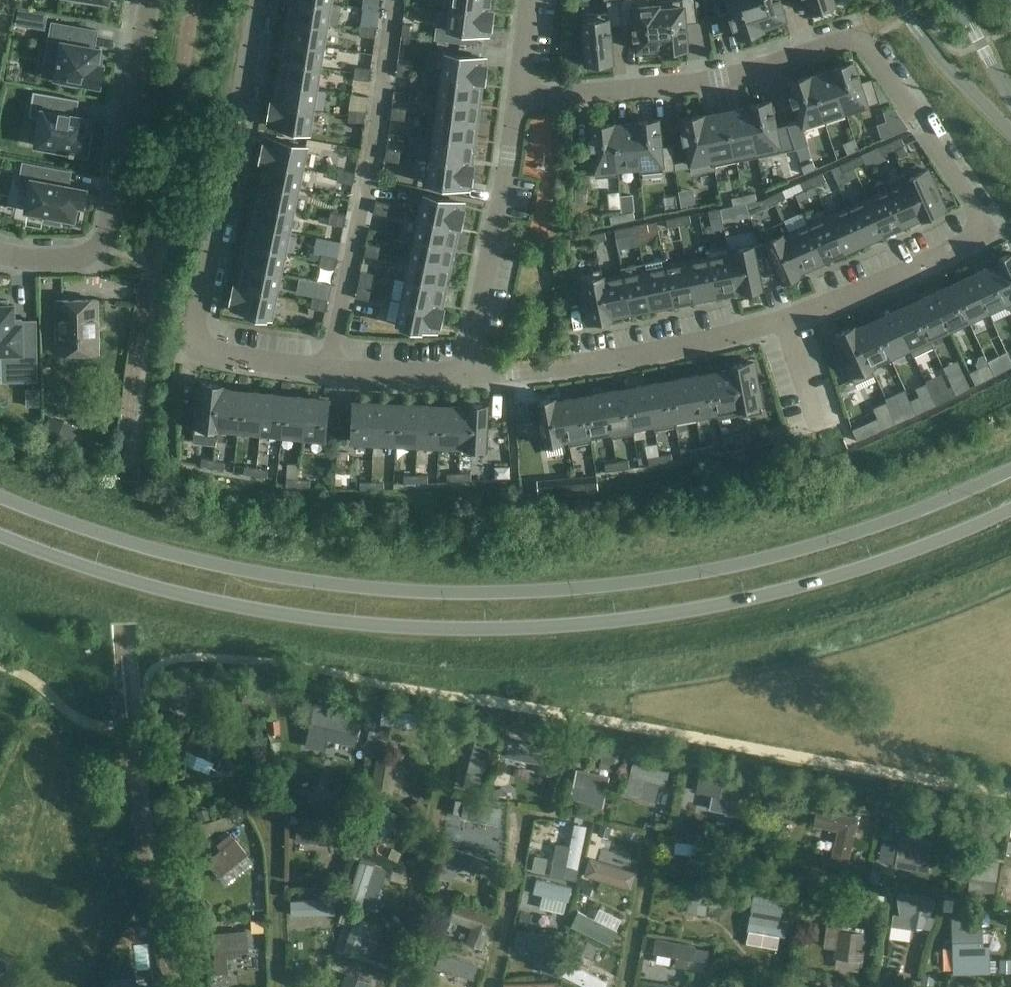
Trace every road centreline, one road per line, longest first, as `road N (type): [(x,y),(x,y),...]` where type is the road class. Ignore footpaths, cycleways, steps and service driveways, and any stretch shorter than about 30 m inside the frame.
road 1 (secondary): [(1010,472),(868,528),(748,563),(528,595),(349,587),(229,569),(0,497)]
road 2 (secondary): [(0,537),(96,573),(256,611),(499,628),(594,622),(762,594),(856,568),(1010,507)]
road 3 (track): [(1010,791),(292,665),(180,657),(155,665),(144,696),(125,700)]
road 4 (residential): [(475,365),(640,353),(797,317),(990,232),(865,44)]
road 5 (residential): [(256,0),(201,344),(328,370),(475,365)]
road 6 (residential): [(145,0),(104,248),(83,261),(0,259)]
road 7 (residential): [(517,95),(705,82),(849,40),(865,44)]
road 8 (residential): [(475,365),(517,95)]
road 9 (residential): [(897,0),(950,72),(1010,132)]

